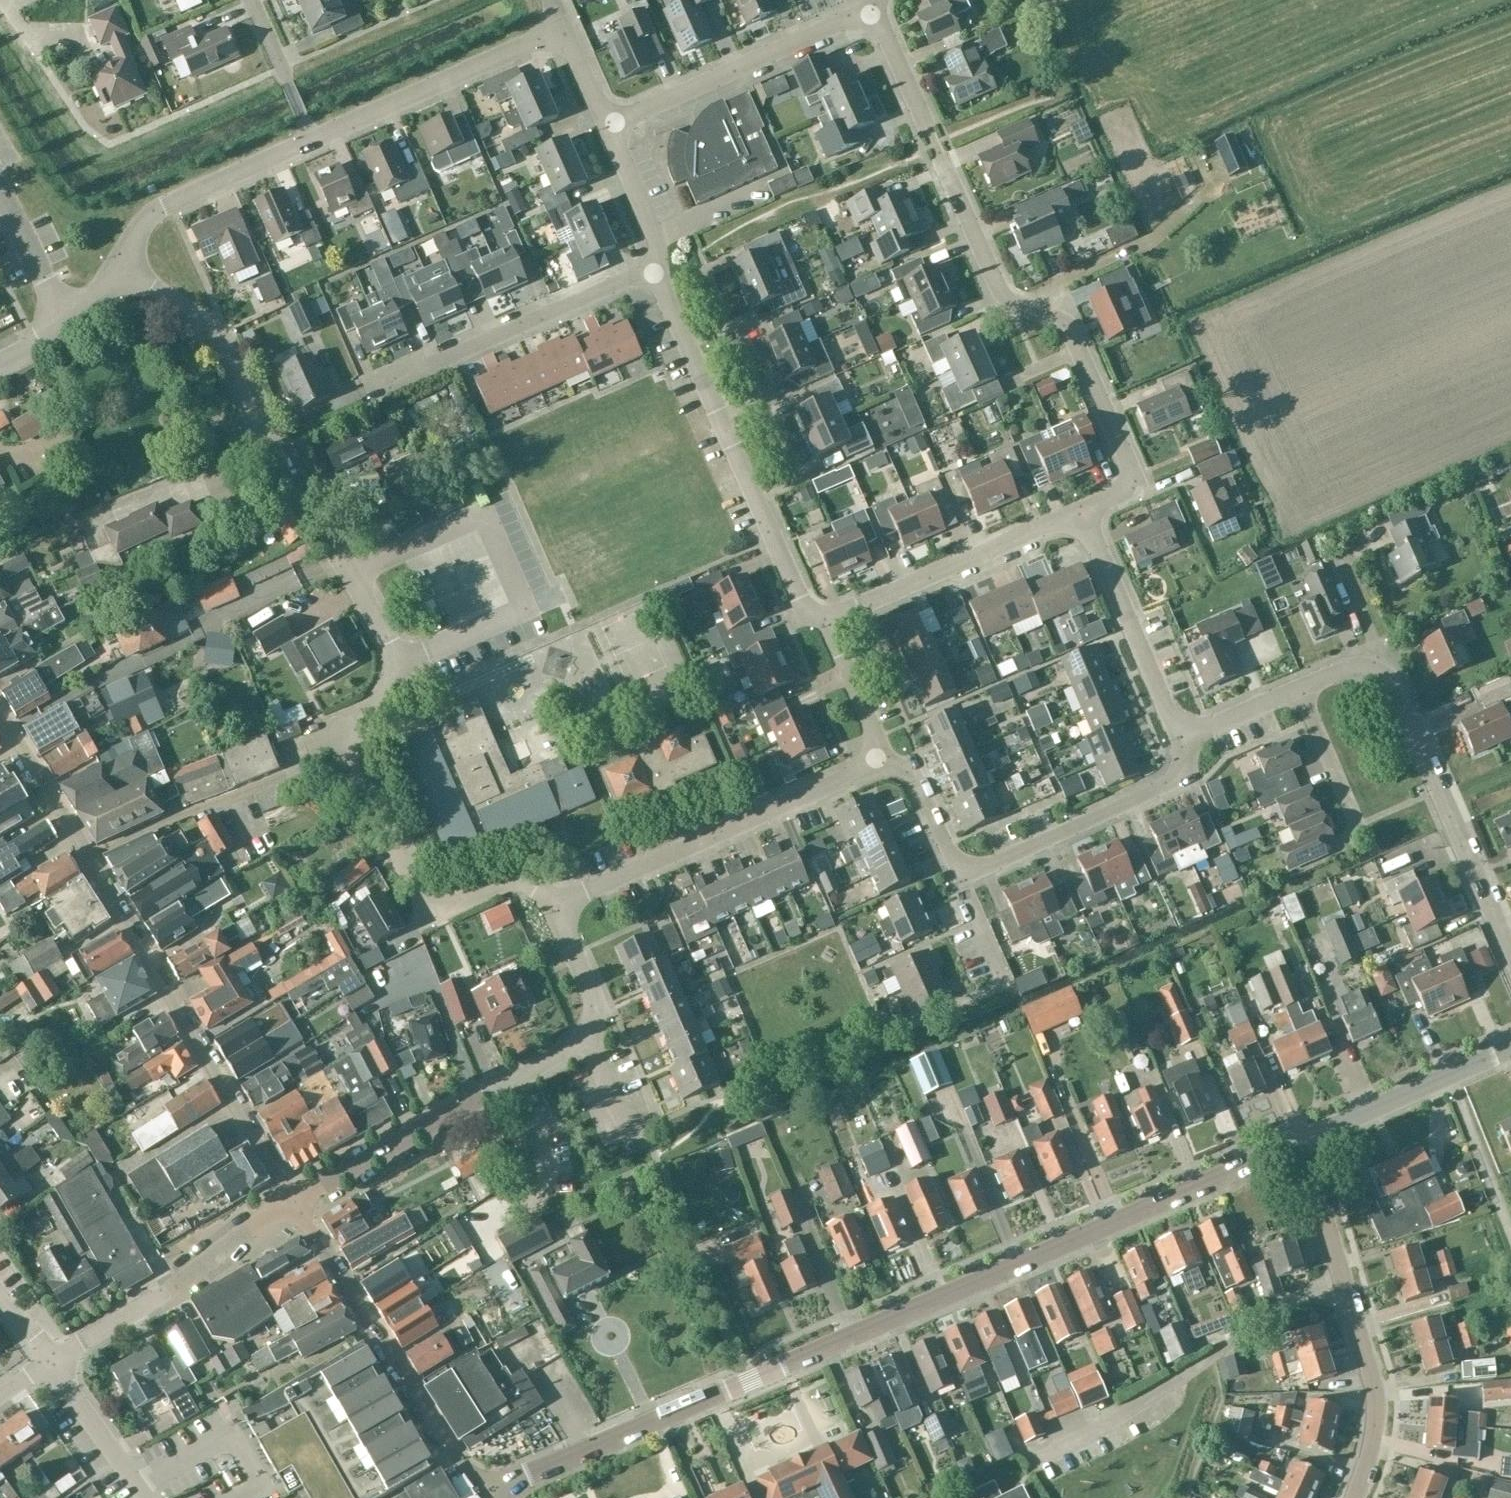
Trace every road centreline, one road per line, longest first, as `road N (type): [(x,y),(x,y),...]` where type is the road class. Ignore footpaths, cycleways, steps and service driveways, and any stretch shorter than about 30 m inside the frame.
road 1 (unclassified): [(552,906),(537,889),(514,882),(429,915),(359,755),(365,724),(399,664),(226,352),(194,317),(117,268)]
road 2 (tertiary): [(496,1487),(1300,1142)]
road 3 (residential): [(1082,511),(1135,481),(1125,456),(1067,327),(1002,295),(874,9)]
road 4 (unclassified): [(292,1202),(0,725)]
road 5 (unclassified): [(826,620),(801,602),(653,273)]
road 6 (track): [(341,561),(6,734)]
road 7 (residential): [(1353,1497),(1372,1440),(1374,1389),(1300,1142)]
road 8 (unclassified): [(552,906),(885,761)]
road 9 (unclassified): [(496,1487),(461,1463),(292,1202)]
road 10 (unclassified): [(292,1202),(587,1038)]
road 11 (unclassified): [(1372,673),(1398,698),(1510,955)]
road 12 (residential): [(363,397),(653,273)]
road 13 (residential): [(608,126),(874,9)]
road 14 (unclassified): [(53,1361),(172,1291),(292,1202)]
road 15 (unclassified): [(960,879),(1182,779),(1181,739)]
road 16 (unclassified): [(312,140),(565,30)]
road 17 (unclassified): [(1181,739),(1082,511)]
road 18 (unclassified): [(117,268),(169,204),(312,140)]
road 19 (unclassified): [(1082,511),(865,603)]
road 20 (tertiary): [(1300,1142),(1510,1048)]
road 21 (unclassified): [(146,1497),(53,1361)]
road 22 (residential): [(1362,836),(1299,689)]
road 23 (unclassified): [(653,273),(657,242),(608,126)]
road 24 (unclassified): [(885,761),(826,620)]
road 25 (residential): [(312,140),(251,0)]
road 26 (residential): [(65,323),(0,188)]
road 27 (unclassified): [(960,879),(917,783),(885,761)]
road 28 (unclassified): [(587,1038),(593,1000),(552,906)]
road 29 (residential): [(1356,553),(1338,561),(1373,639),(1372,673)]
road 30 (unclassified): [(1181,739),(1299,689)]
road 31 (residential): [(638,1150),(587,1038)]

